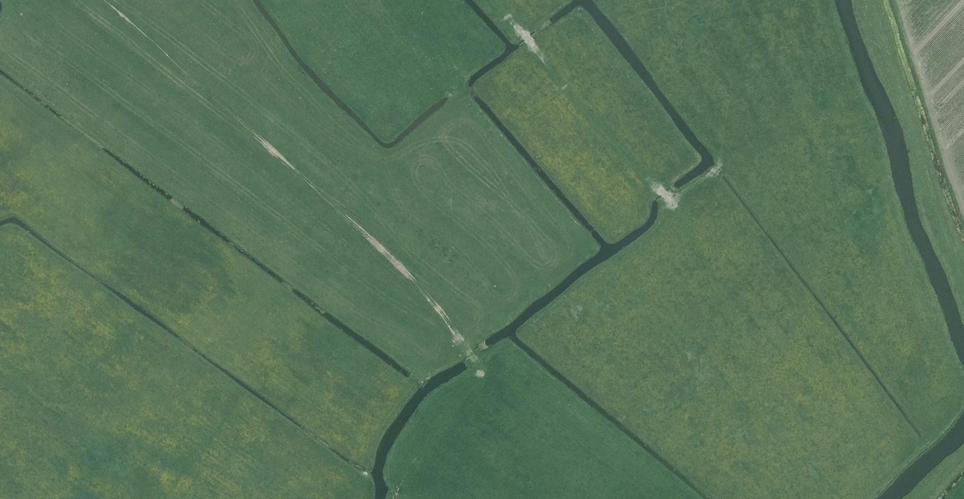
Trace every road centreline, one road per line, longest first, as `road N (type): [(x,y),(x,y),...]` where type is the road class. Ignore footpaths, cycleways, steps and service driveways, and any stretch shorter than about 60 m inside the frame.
road 1 (track): [(94,0),(425,291),(482,371),(661,498)]
road 2 (track): [(863,498),(906,455),(490,0)]
road 3 (track): [(906,455),(958,395),(813,0)]
road 4 (track): [(482,371),(401,457),(395,498)]

